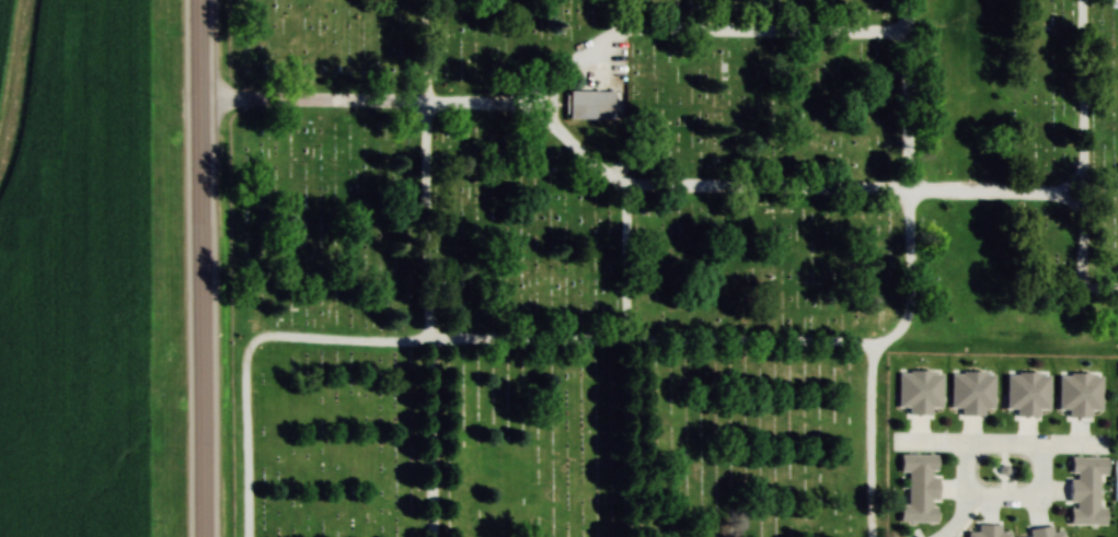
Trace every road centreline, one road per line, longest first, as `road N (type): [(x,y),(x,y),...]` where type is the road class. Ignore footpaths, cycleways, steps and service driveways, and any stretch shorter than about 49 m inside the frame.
road 1 (secondary): [(204,536),(199,0)]

